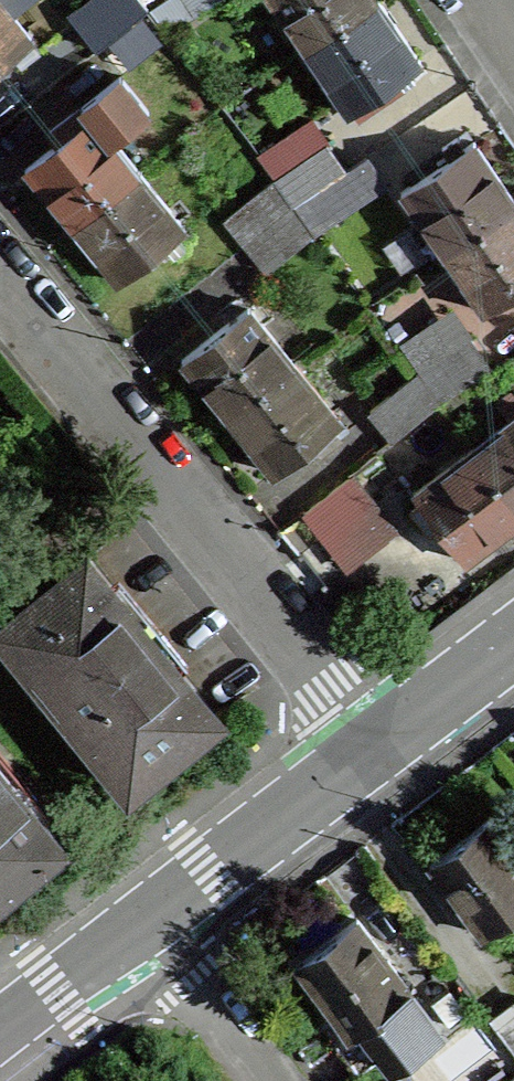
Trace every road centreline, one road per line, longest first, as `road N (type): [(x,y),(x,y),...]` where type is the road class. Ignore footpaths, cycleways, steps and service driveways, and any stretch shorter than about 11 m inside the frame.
road 1 (residential): [(0,278),(374,752)]
road 2 (tertiary): [(146,927),(374,752)]
road 3 (residential): [(146,927),(264,1080)]
road 4 (tertiary): [(0,1039),(146,927)]
road 5 (tertiary): [(374,752),(513,645)]

